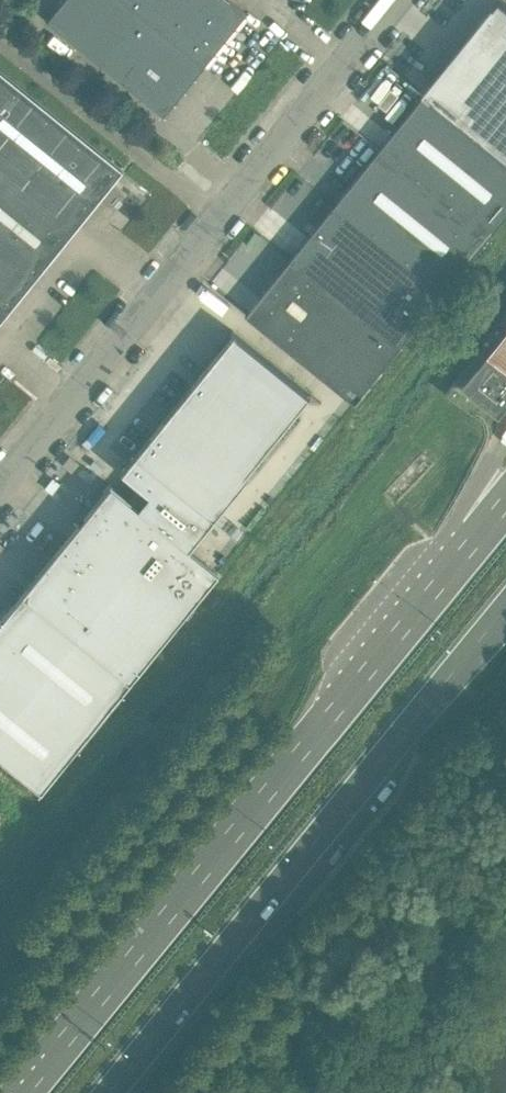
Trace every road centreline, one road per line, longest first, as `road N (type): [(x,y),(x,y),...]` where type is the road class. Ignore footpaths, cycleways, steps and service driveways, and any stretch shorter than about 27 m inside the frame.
road 1 (primary): [(505,499),(28,1092)]
road 2 (unclassified): [(0,486),(393,0)]
road 3 (primary): [(112,1092),(505,613)]

